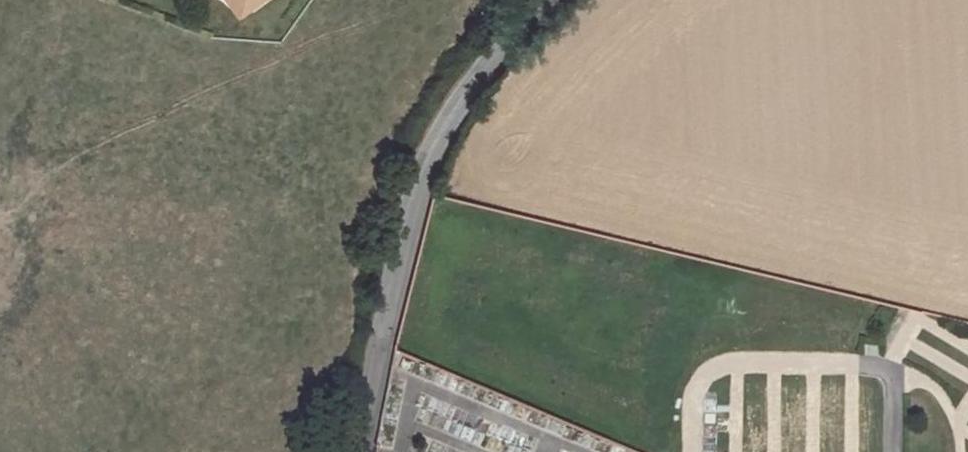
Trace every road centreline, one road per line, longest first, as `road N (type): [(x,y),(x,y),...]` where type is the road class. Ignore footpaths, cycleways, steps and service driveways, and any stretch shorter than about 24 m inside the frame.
road 1 (tertiary): [(545,0),(496,48),(420,159),(355,451)]

